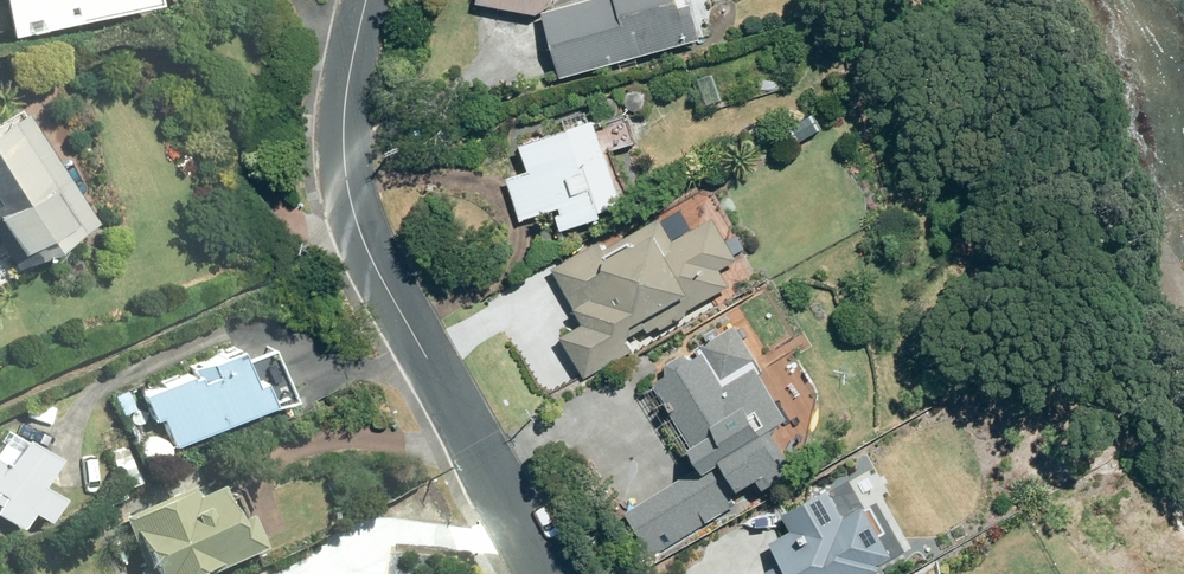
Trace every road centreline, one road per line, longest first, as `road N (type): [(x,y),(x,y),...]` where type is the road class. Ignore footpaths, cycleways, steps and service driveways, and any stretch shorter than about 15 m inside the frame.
road 1 (residential): [(366,0),(343,105),(354,220),(546,573)]

